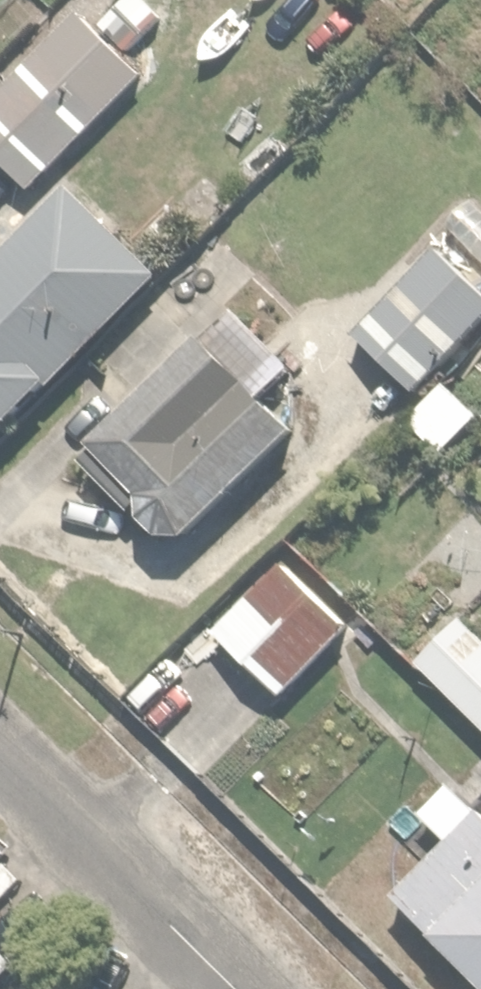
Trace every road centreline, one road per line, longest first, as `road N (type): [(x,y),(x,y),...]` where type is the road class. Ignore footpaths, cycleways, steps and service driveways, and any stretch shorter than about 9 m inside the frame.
road 1 (residential): [(244,988),(0,745)]

